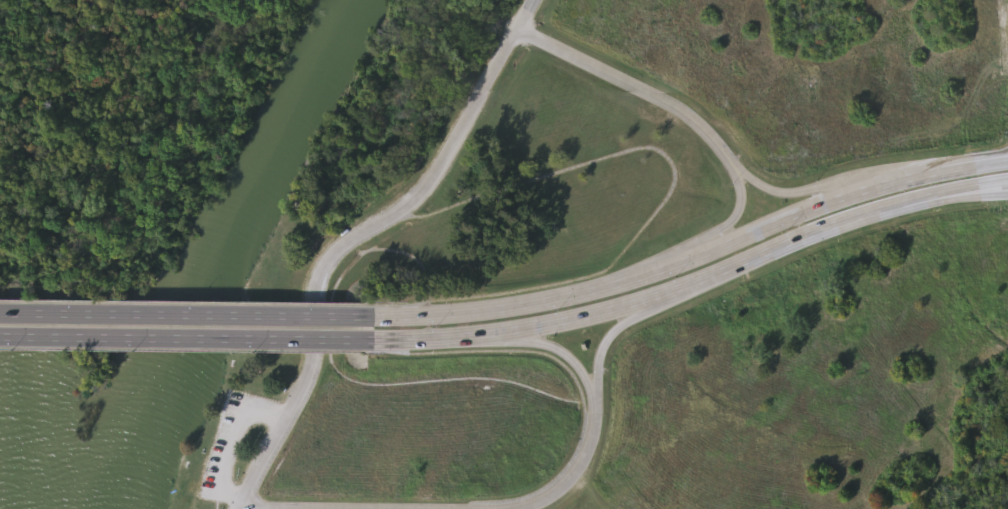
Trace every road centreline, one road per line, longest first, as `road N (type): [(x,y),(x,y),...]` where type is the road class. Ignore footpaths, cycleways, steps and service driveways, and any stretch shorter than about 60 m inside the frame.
road 1 (tertiary): [(535,0),(425,193),(354,240),(322,276),(307,375),(240,508)]
road 2 (secondary): [(373,339),(546,332),(664,301),(860,217),(951,192)]
road 3 (secondary): [(844,193),(611,283),(438,314),(373,316)]
road 4 (secondary): [(0,336),(373,339)]
road 5 (secondary): [(373,316),(0,314)]
road 6 (secondary): [(518,30),(684,117),(742,180)]
road 7 (secondary): [(988,160),(844,193)]
road 8 (secondary): [(520,508),(561,487),(582,461),(595,402)]

